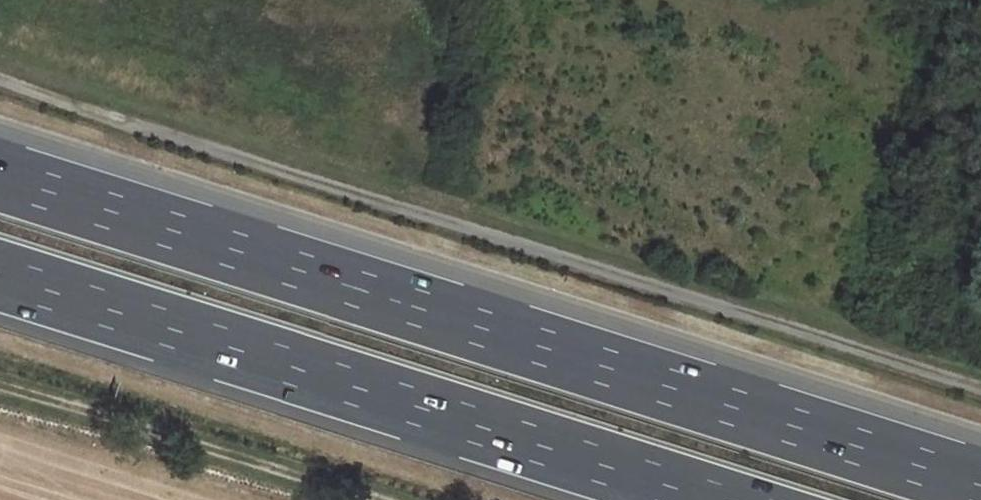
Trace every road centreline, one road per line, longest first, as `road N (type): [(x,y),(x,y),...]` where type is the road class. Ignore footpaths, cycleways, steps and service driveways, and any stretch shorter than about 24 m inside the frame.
road 1 (motorway): [(980,485),(0,175)]
road 2 (track): [(0,80),(980,387)]
road 3 (motorway): [(0,276),(710,499)]
road 4 (track): [(0,386),(370,499)]

